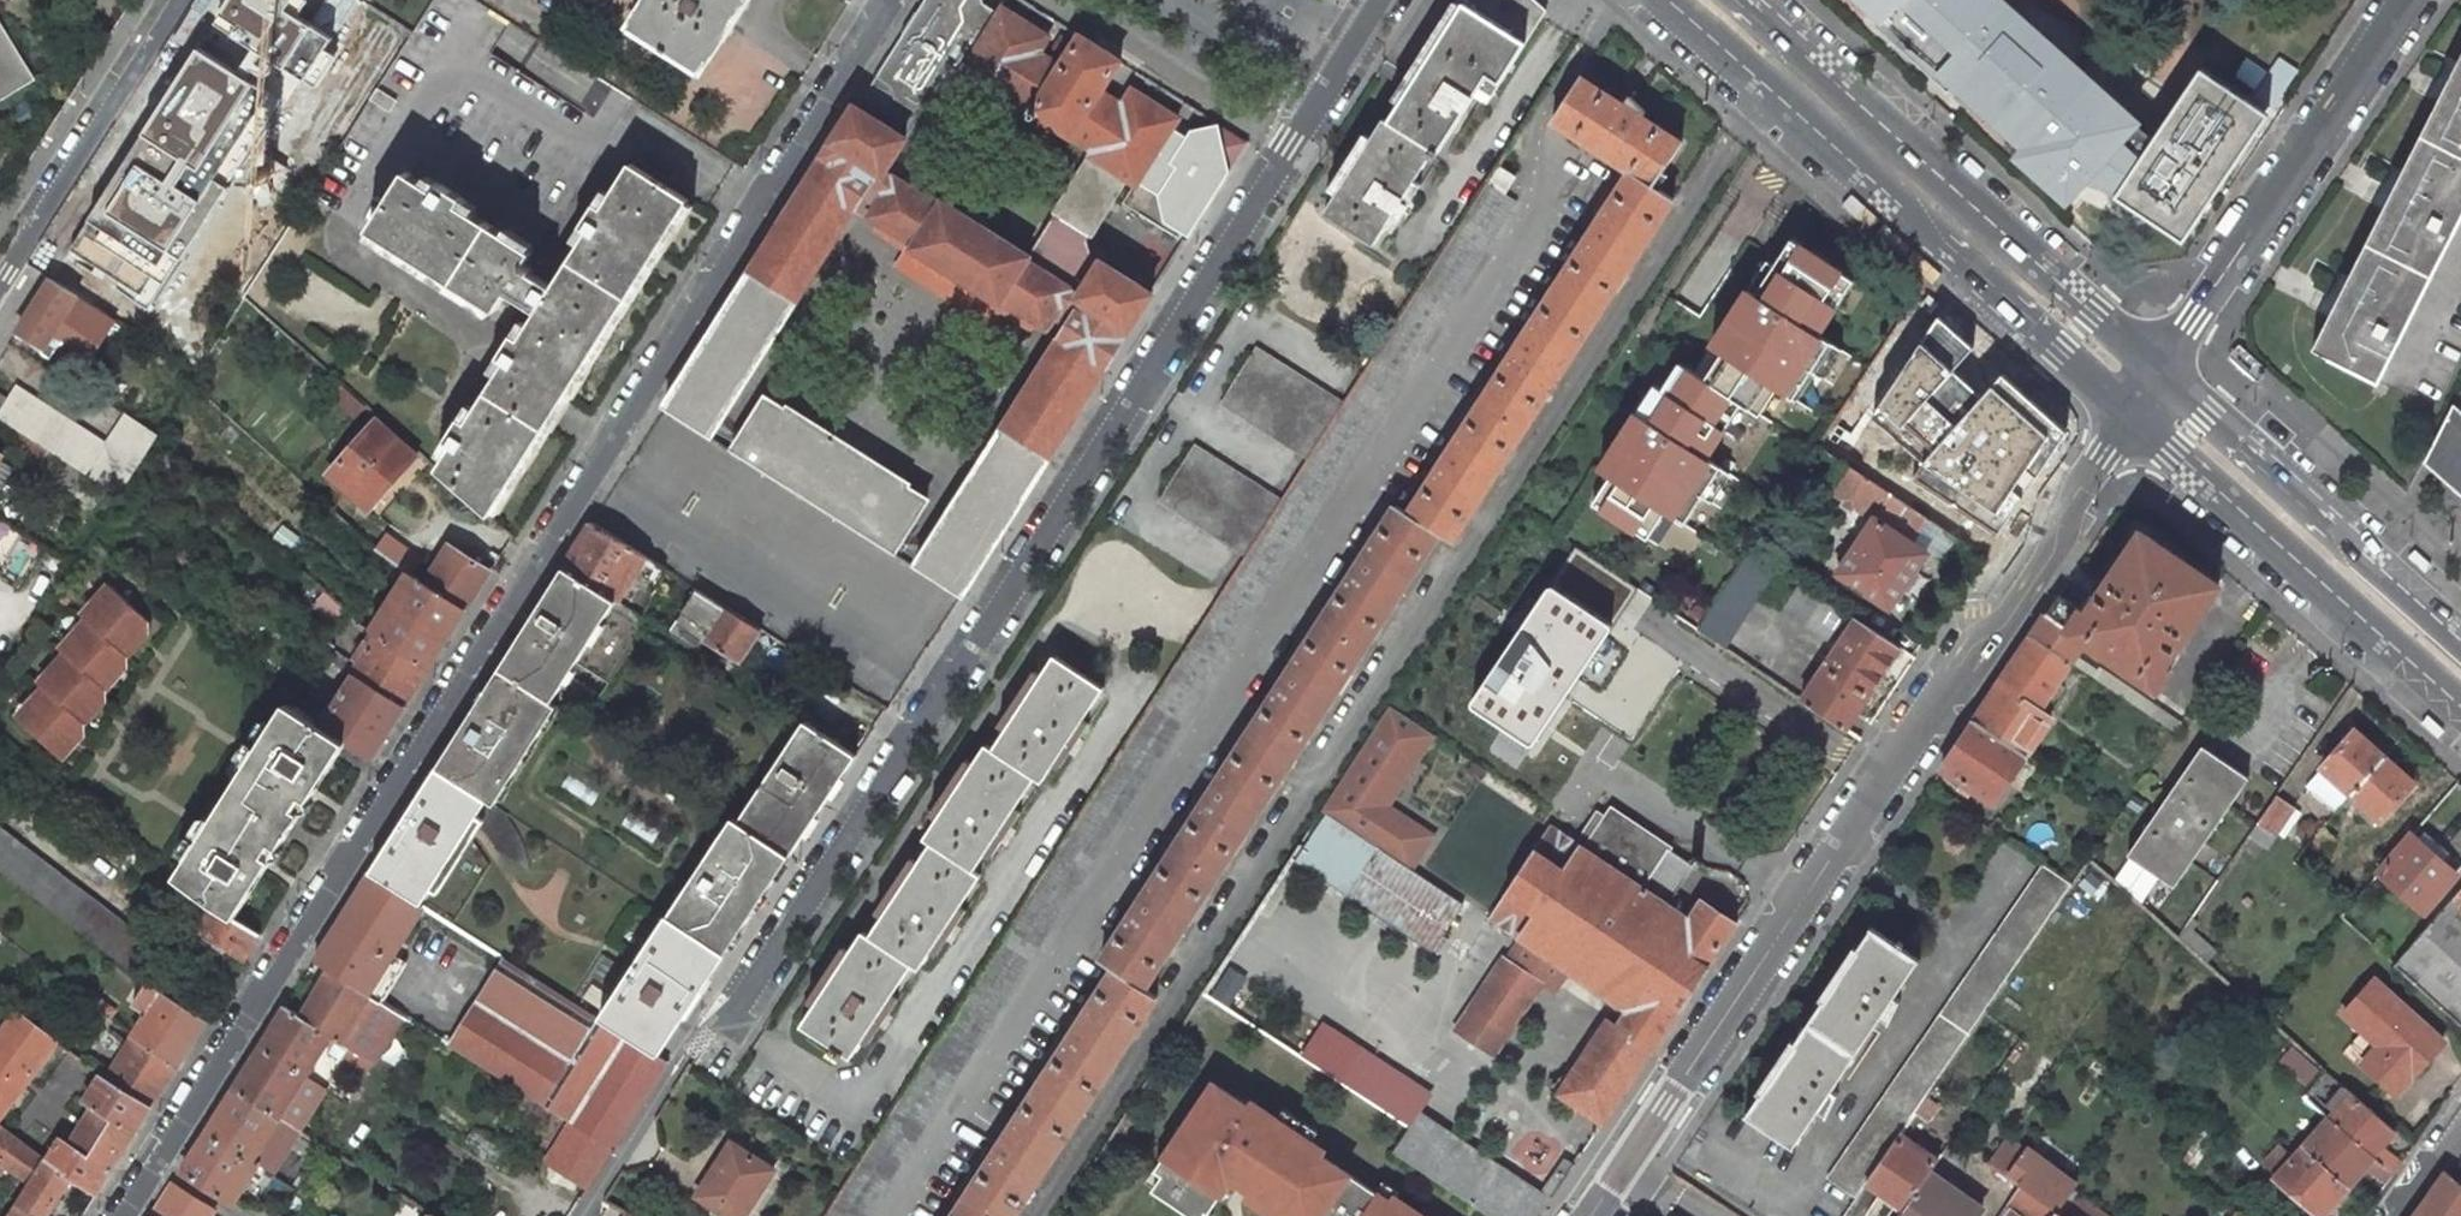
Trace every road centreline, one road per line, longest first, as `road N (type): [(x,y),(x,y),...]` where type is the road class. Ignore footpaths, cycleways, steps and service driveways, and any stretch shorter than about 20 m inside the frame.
road 1 (residential): [(894,0),(125,1215)]
road 2 (residential): [(915,1215),(1577,191),(1530,147),(1598,31)]
road 3 (residential): [(1729,136),(1037,1215)]
road 4 (residential): [(686,1051),(736,1011),(1384,0)]
road 5 (residential): [(1590,1215),(2132,411)]
road 6 (secondary): [(1666,0),(2132,411)]
road 7 (secondary): [(2158,371),(1741,0)]
road 8 (residential): [(2158,371),(2404,0)]
road 9 (secondary): [(2132,411),(2460,708)]
road 10 (secondary): [(2460,643),(2158,371)]
road 11 (unclassified): [(182,0),(0,290)]
road 12 (residential): [(686,1051),(583,1215)]

